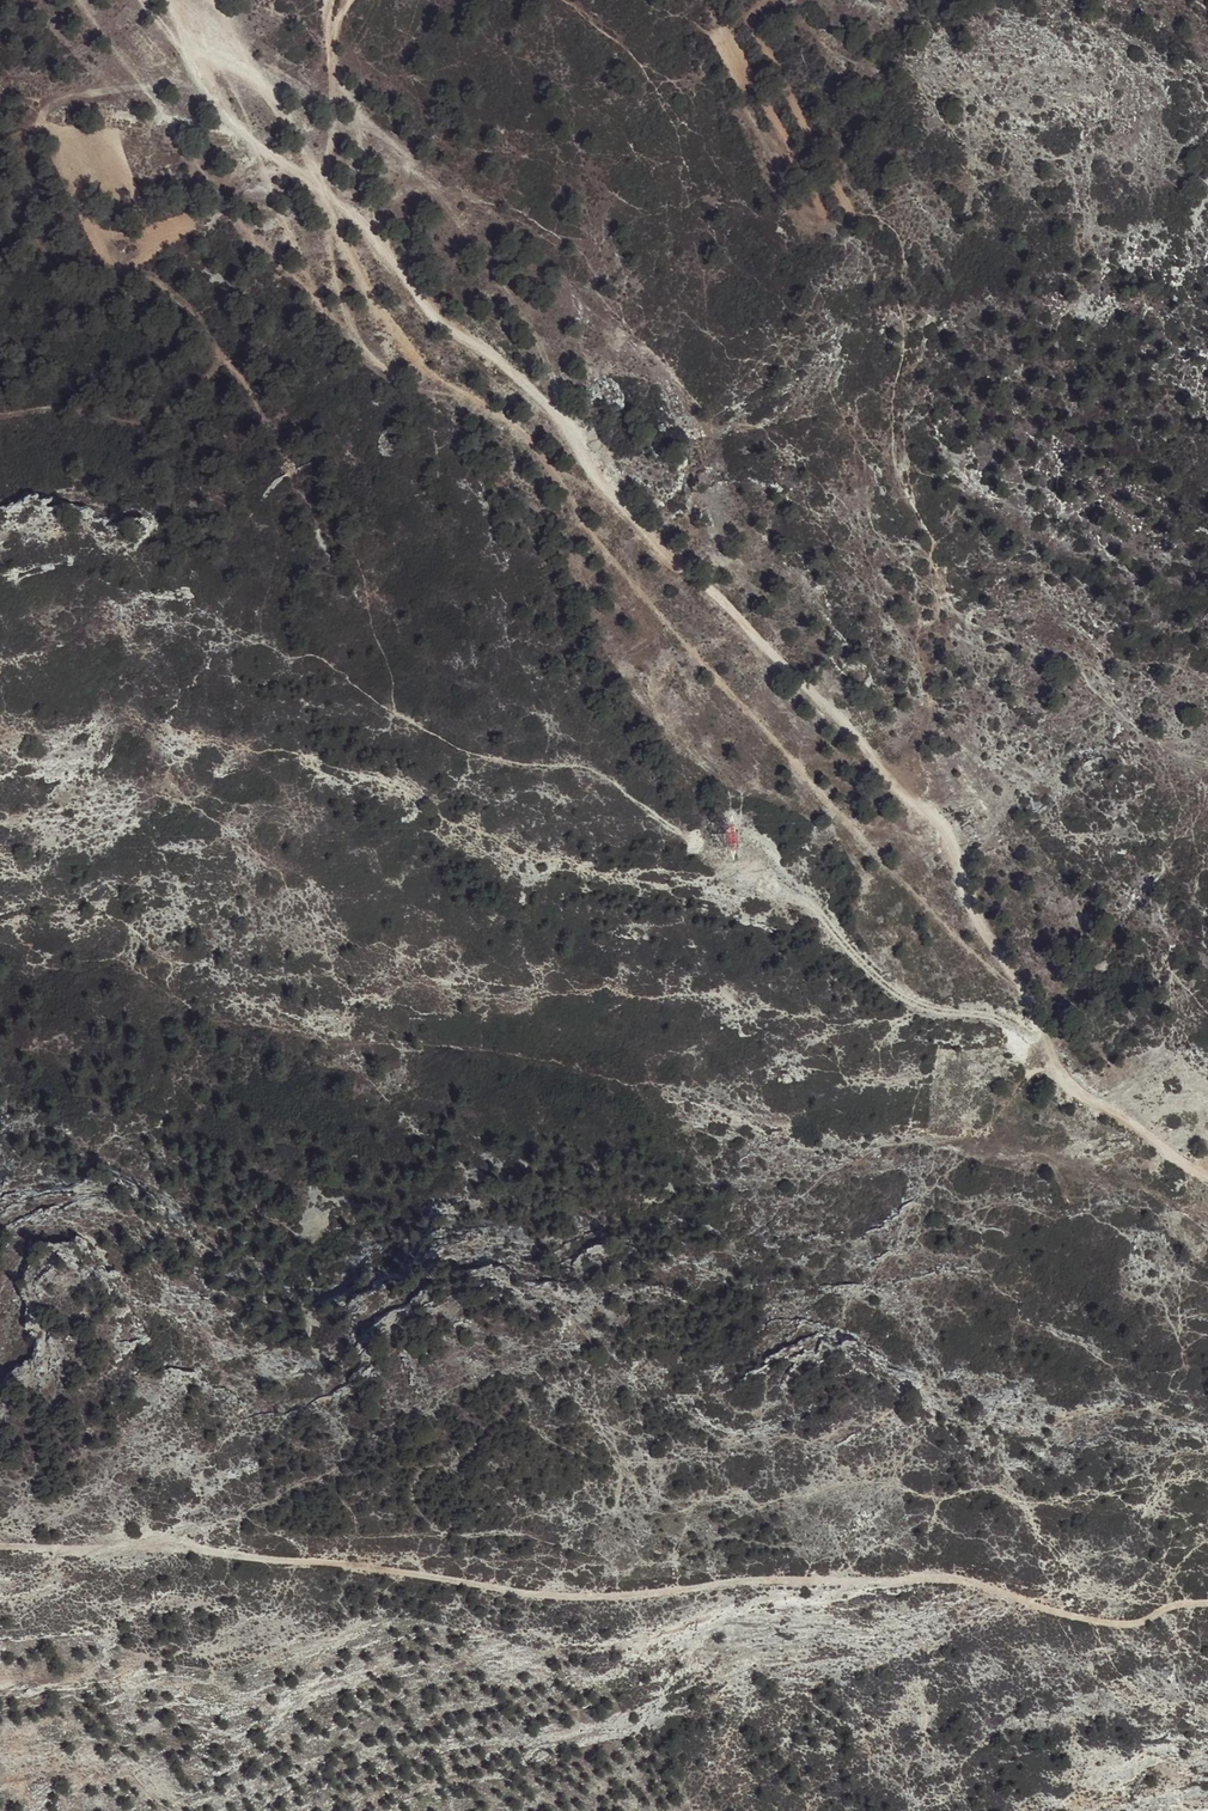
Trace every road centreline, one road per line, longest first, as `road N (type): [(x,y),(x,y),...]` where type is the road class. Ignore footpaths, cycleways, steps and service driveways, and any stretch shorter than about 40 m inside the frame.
road 1 (track): [(1207,1173),(1074,1094),(1037,1040),(1018,1028),(1022,1003),(940,817),(907,790),(887,753),(850,728),(703,573),(605,490),(554,399),(441,326),(375,233),(224,130),(192,100),(173,62),(165,0)]
road 2 (track): [(1207,1605),(1105,1624),(941,1576),(575,1595),(482,1589),(330,1557),(268,1563),(175,1546),(51,1551),(0,1539)]

